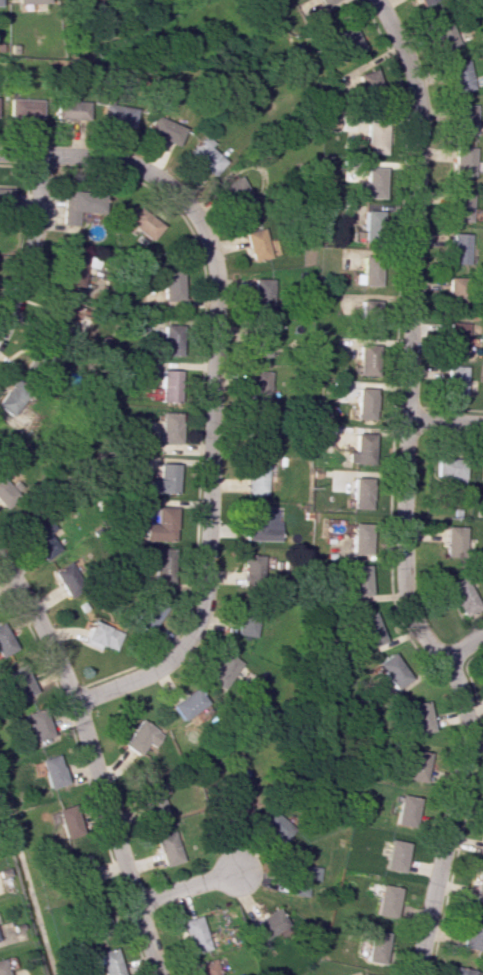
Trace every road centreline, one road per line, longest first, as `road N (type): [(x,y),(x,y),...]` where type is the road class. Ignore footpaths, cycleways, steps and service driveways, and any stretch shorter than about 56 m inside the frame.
road 1 (residential): [(377,0),(421,102),(401,584),(465,721),(415,974)]
road 2 (residential): [(214,268),(206,593),(198,626),(157,671),(77,700)]
road 3 (residential): [(0,563),(77,700),(137,901)]
road 4 (residential): [(0,152),(107,156),(136,167),(167,185),(203,228),(214,268)]
road 5 (residential): [(38,154),(29,261),(0,330)]

